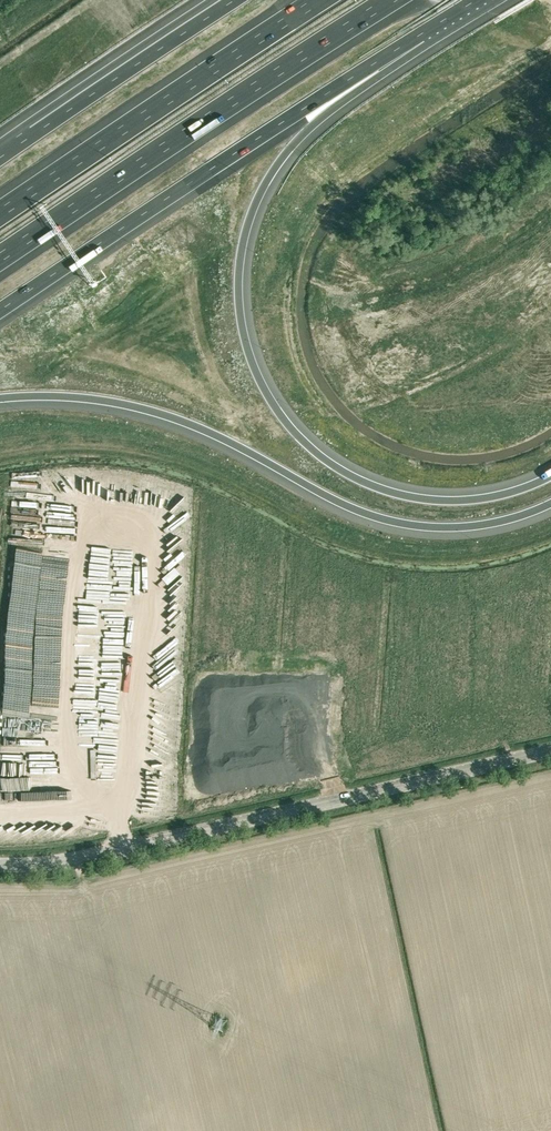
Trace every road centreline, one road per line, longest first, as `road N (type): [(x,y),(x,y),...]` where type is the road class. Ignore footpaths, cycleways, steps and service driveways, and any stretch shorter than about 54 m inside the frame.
road 1 (motorway): [(550,475),(465,500),(379,487),(339,468),(291,429),(246,343),(239,267),(268,177),(315,122),(420,34)]
road 2 (motorway): [(0,398),(85,398),(157,412),(343,503),(403,523),(477,524),(550,502)]
road 3 (unclassified): [(550,751),(76,863),(0,866)]
road 4 (motorway): [(0,310),(420,34)]
road 5 (motorway): [(0,257),(390,0)]
road 6 (motorway): [(319,0),(0,213)]
road 7 (motorway): [(227,0),(0,153)]

